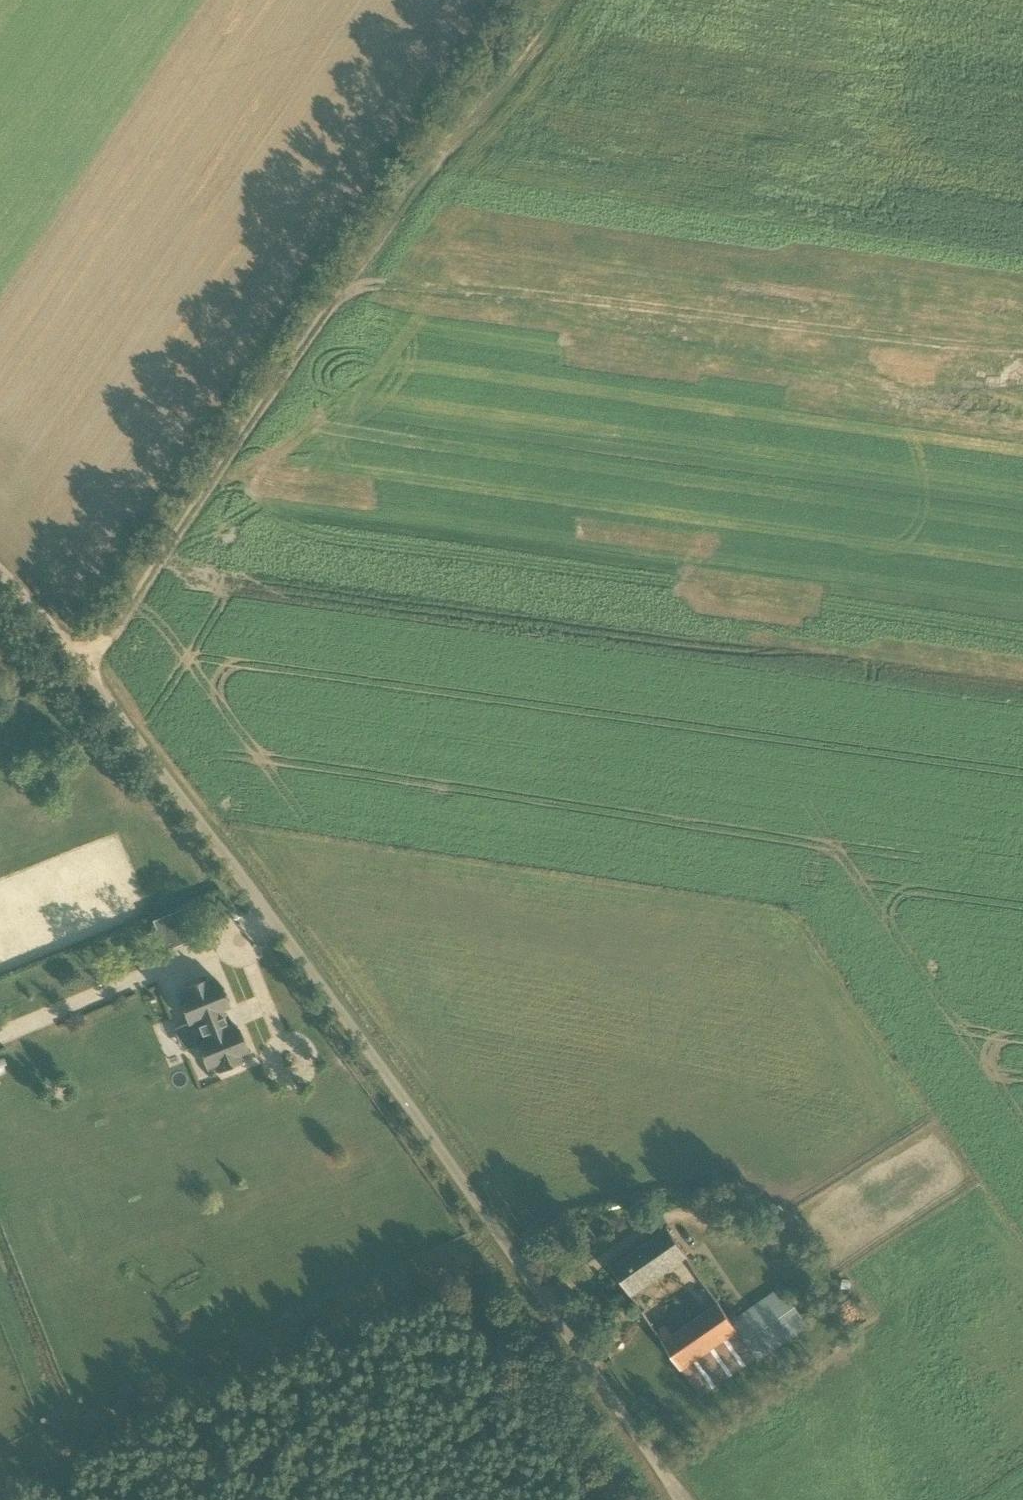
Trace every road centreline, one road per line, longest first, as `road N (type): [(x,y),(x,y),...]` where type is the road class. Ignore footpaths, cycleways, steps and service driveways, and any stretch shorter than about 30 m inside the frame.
road 1 (unclassified): [(659,1466),(472,1192),(79,660),(0,571)]
road 2 (track): [(560,0),(498,95),(363,267),(112,650),(79,660)]

